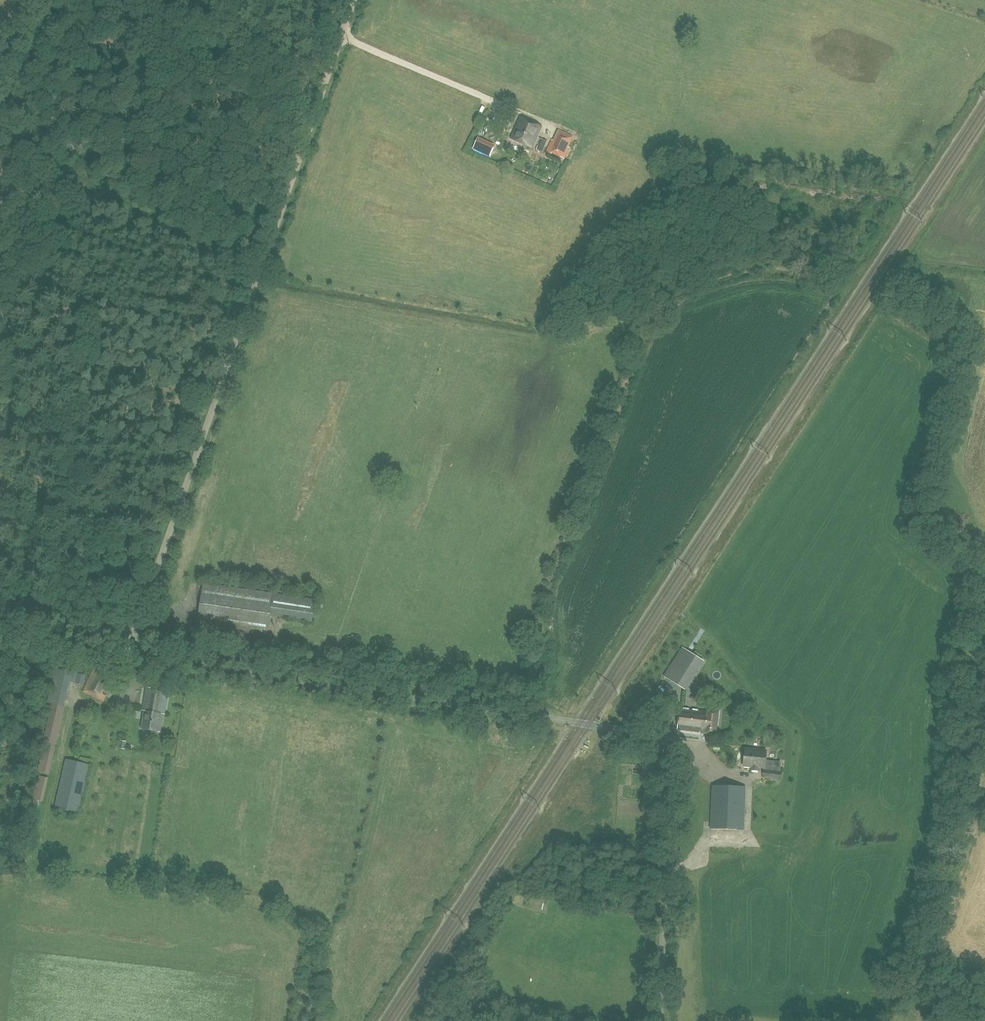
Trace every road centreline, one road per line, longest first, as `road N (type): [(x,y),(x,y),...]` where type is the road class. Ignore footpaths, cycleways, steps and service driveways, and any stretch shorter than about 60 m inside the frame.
road 1 (unclassified): [(668,1020),(676,782),(667,745),(652,734),(0,634)]
road 2 (track): [(126,653),(354,0)]

